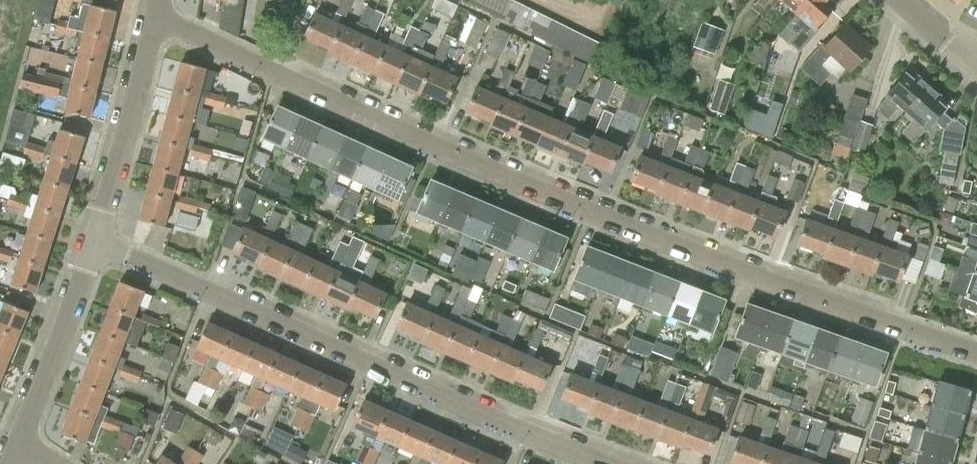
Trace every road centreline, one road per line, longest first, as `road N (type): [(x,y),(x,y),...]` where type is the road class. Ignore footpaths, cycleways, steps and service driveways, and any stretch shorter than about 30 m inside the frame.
road 1 (residential): [(976,352),(637,231),(158,18)]
road 2 (residential): [(609,463),(98,239)]
road 3 (residential): [(98,239),(158,18)]
road 4 (residential): [(21,445),(98,239)]

